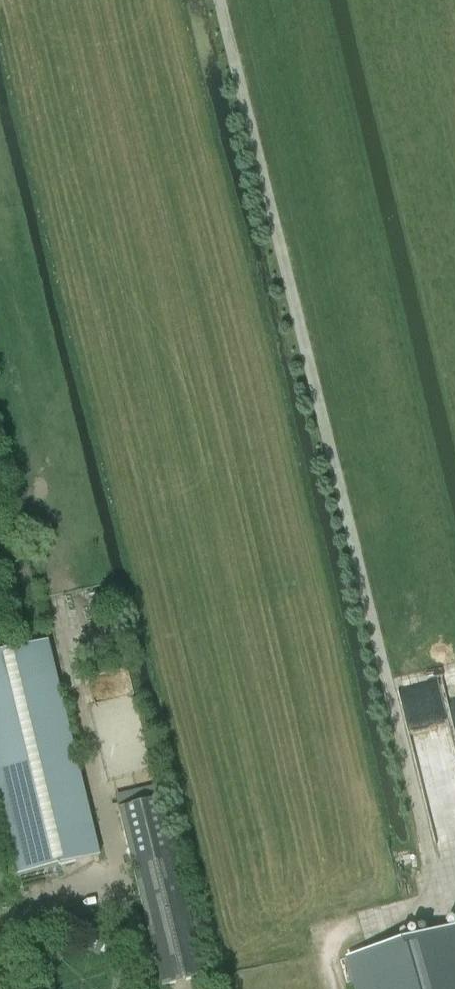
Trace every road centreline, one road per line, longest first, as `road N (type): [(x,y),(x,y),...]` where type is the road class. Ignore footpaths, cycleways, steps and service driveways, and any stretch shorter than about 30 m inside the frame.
road 1 (track): [(220,0),(446,899),(454,901)]

